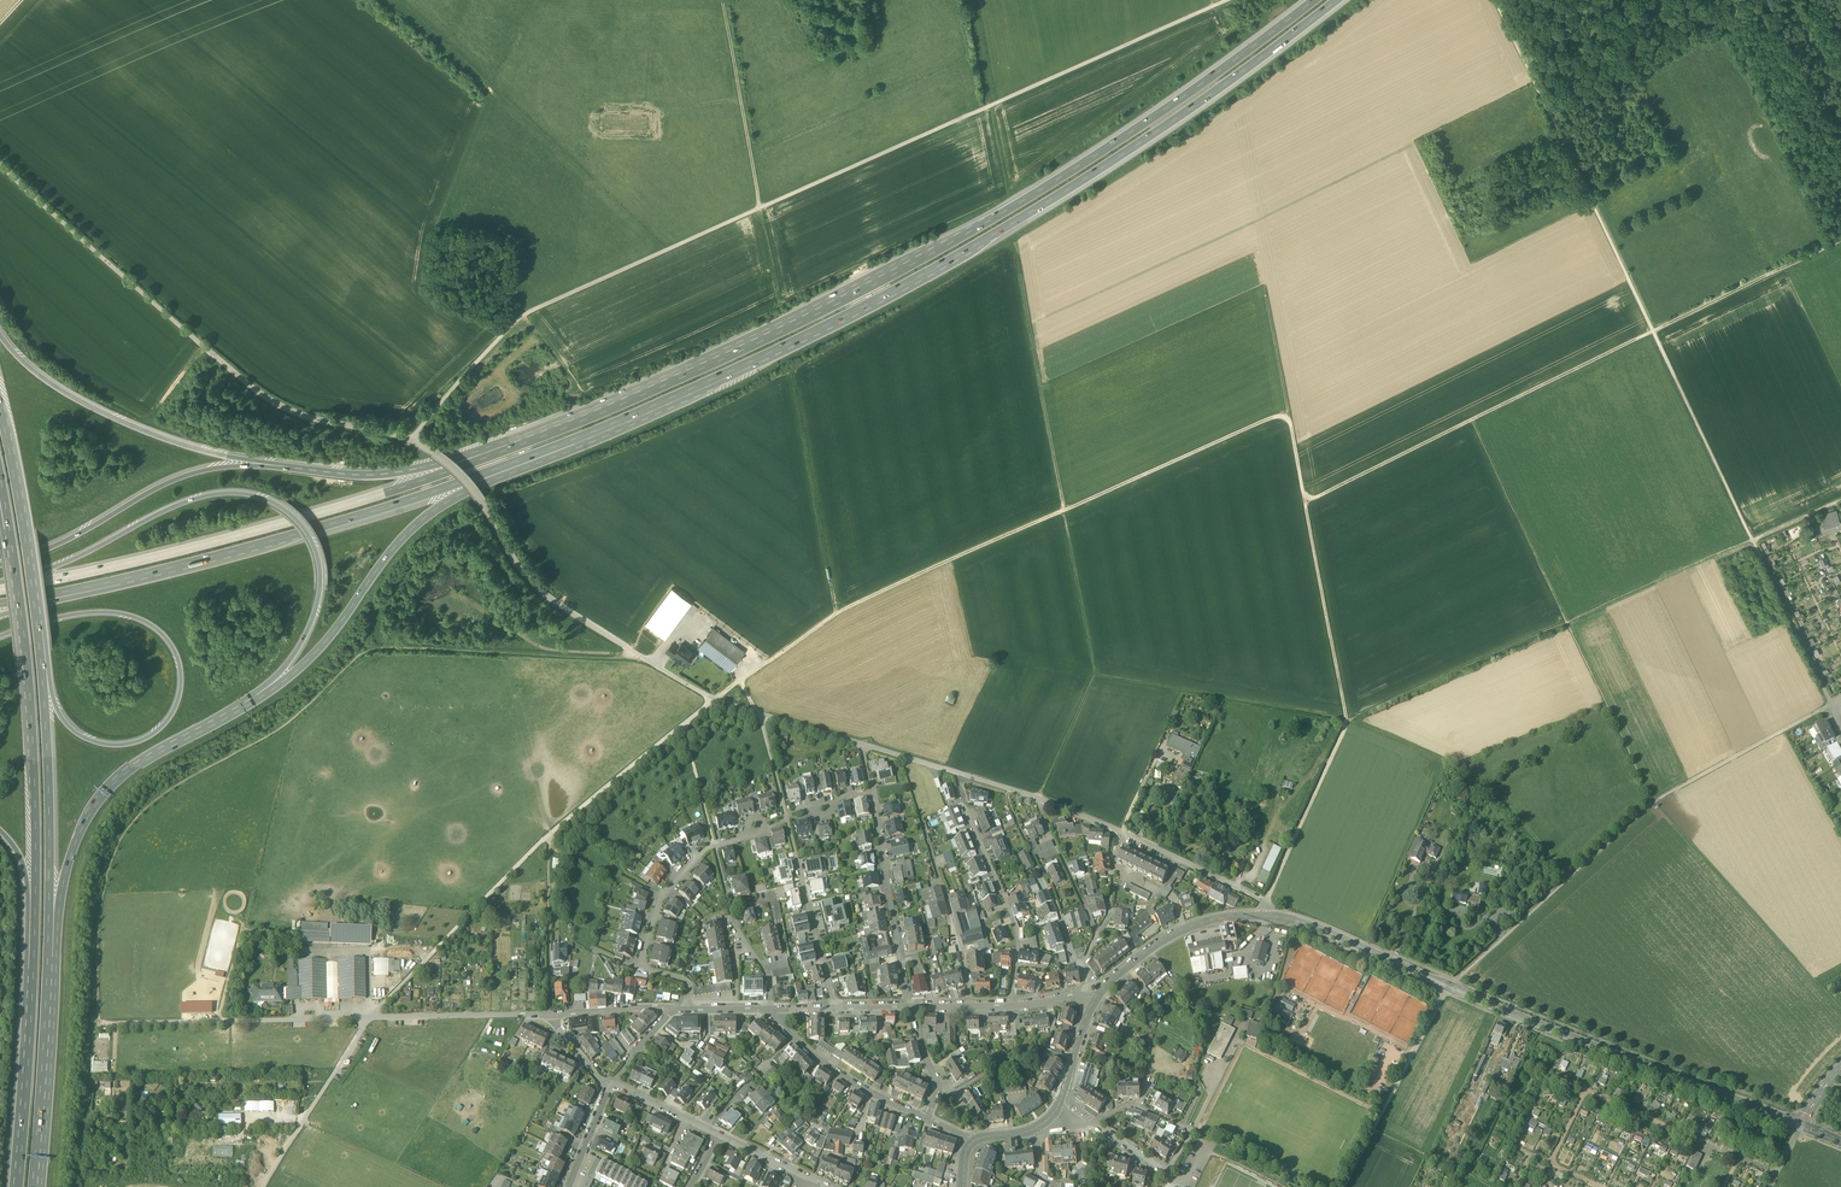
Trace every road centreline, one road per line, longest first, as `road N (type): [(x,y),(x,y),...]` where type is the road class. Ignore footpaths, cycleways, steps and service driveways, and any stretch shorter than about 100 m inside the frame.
road 1 (track): [(370,1018),(549,835),(714,699),(838,611),(1288,410),(1304,503)]
road 2 (motorway): [(484,476),(773,354),(983,241),(1222,85),(1333,0)]
road 3 (track): [(410,438),(524,313),(1225,0)]
road 4 (motorway): [(1310,0),(1173,102),(983,224),(693,372),(503,451)]
road 5 (unclassified): [(0,167),(269,399),(410,438),(456,466),(535,584),(645,659)]
road 6 (track): [(1495,0),(1752,540)]
road 7 (track): [(1304,503),(1840,240)]
road 8 (tertiary): [(1269,916),(1320,929),(1800,1125)]
road 9 (motorway): [(503,451),(181,551),(0,587)]
road 10 (motorway): [(265,689),(303,642),(322,584),(308,530),(268,498),(226,492),(191,500),(82,557),(0,587)]
road 11 (motorway): [(63,593),(209,561),(484,476)]
road 12 (motorway): [(0,639),(66,617),(123,616),(169,641),(182,675),(170,719),(154,735),(123,746),(81,736),(44,681)]
road 13 (motorway): [(0,489),(33,753),(33,904)]
road 14 (motorway): [(50,965),(70,861),(96,805),(127,772),(265,689)]
road 15 (motorway): [(285,468),(180,446),(112,418),(52,386),(0,335)]
road 16 (motorway): [(265,689),(328,638),(411,530),(484,476)]
road 17 (motorway): [(285,468),(194,473),(68,541),(0,566)]
road 18 (residential): [(834,1008),(759,714)]
road 19 (motorway): [(44,681),(0,400)]
road 20 (motorway): [(50,965),(44,681)]
road 21 (motorway): [(33,904),(18,1186)]
road 22 (residential): [(970,1006),(964,958),(908,758)]
road 23 (track): [(1546,105),(1769,0)]
road 24 (residential): [(1013,1005),(1015,927),(958,773)]
road 25 (track): [(1565,619),(1347,722)]
road 26 (track): [(1304,503),(1347,722)]
road 27 (residential): [(688,1009),(683,980),(639,968),(658,904),(715,846)]
road 28 (motorway): [(34,1186),(50,965)]
road 29 (motorway): [(503,451),(393,475),(285,468)]
road 30 (track): [(761,208),(722,0)]
road 31 (residential): [(1094,1123),(1165,1173),(1188,1128),(1129,1104)]
road 32 (track): [(264,1186),(370,1018)]
road 33 (track): [(1347,722),(1266,903)]
road 34 (track): [(968,0),(1005,192)]
road 35 (residential): [(770,1009),(825,1064),(925,1117)]
road 36 (tertiary): [(1104,987),(1187,927),(1269,916)]
road 37 (residential): [(370,1018),(552,1015)]
road 38 (residential): [(770,1009),(769,978),(737,926),(715,846)]
road 39 (residential): [(1123,833),(1266,903),(1269,916)]
road 40 (track): [(1344,1186),(1411,1058)]
road 41 (residential): [(911,1007),(885,871)]
road 42 (residential): [(645,659),(714,699),(759,714)]
road 43 (residential): [(552,1015),(673,1010)]

